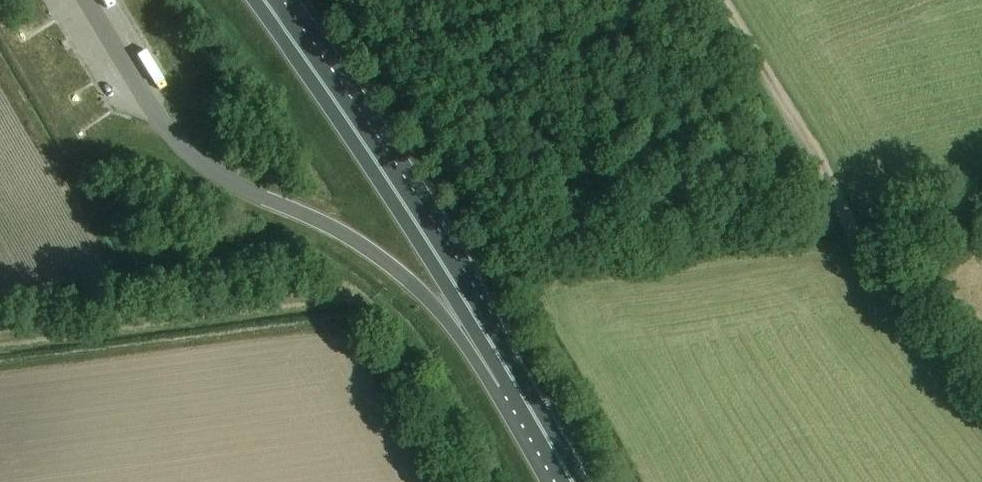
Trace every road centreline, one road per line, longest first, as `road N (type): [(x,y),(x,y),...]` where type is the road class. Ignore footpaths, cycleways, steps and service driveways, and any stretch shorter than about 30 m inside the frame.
road 1 (track): [(695,0),(839,227),(981,409)]
road 2 (trunk): [(521,391),(265,0)]
road 3 (trunk): [(206,163),(383,259),(521,391)]

